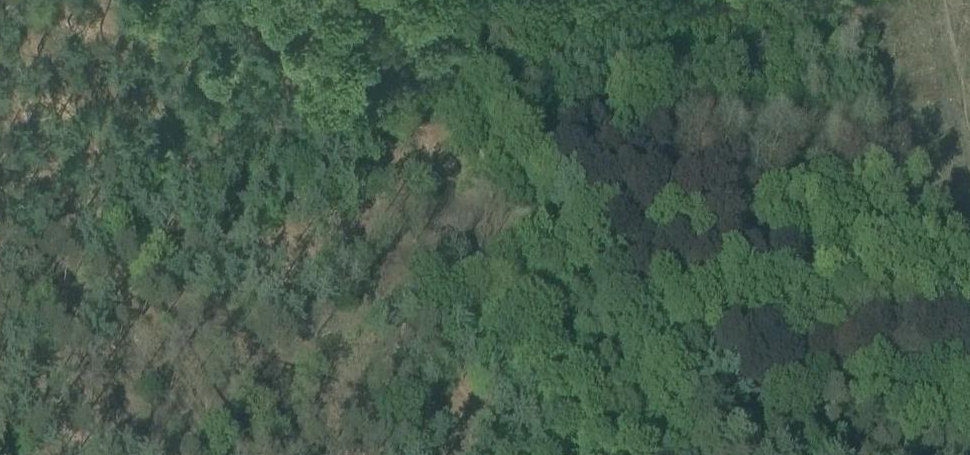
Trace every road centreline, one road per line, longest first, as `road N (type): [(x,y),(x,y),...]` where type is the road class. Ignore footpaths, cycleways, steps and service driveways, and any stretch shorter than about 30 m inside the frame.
road 1 (track): [(672,436),(395,0)]
road 2 (track): [(969,201),(924,0)]

